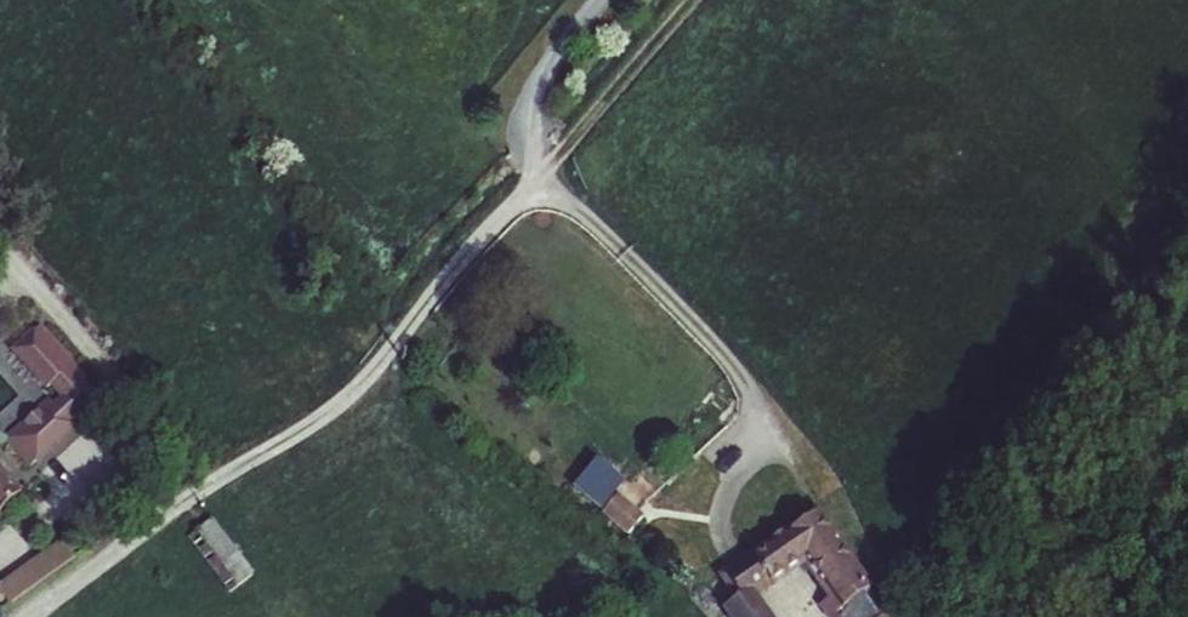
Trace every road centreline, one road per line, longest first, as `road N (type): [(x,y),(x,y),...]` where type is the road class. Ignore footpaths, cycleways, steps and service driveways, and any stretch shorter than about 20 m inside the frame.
road 1 (unclassified): [(32,616),(167,508),(343,402),(538,178)]
road 2 (track): [(538,178),(702,0)]

